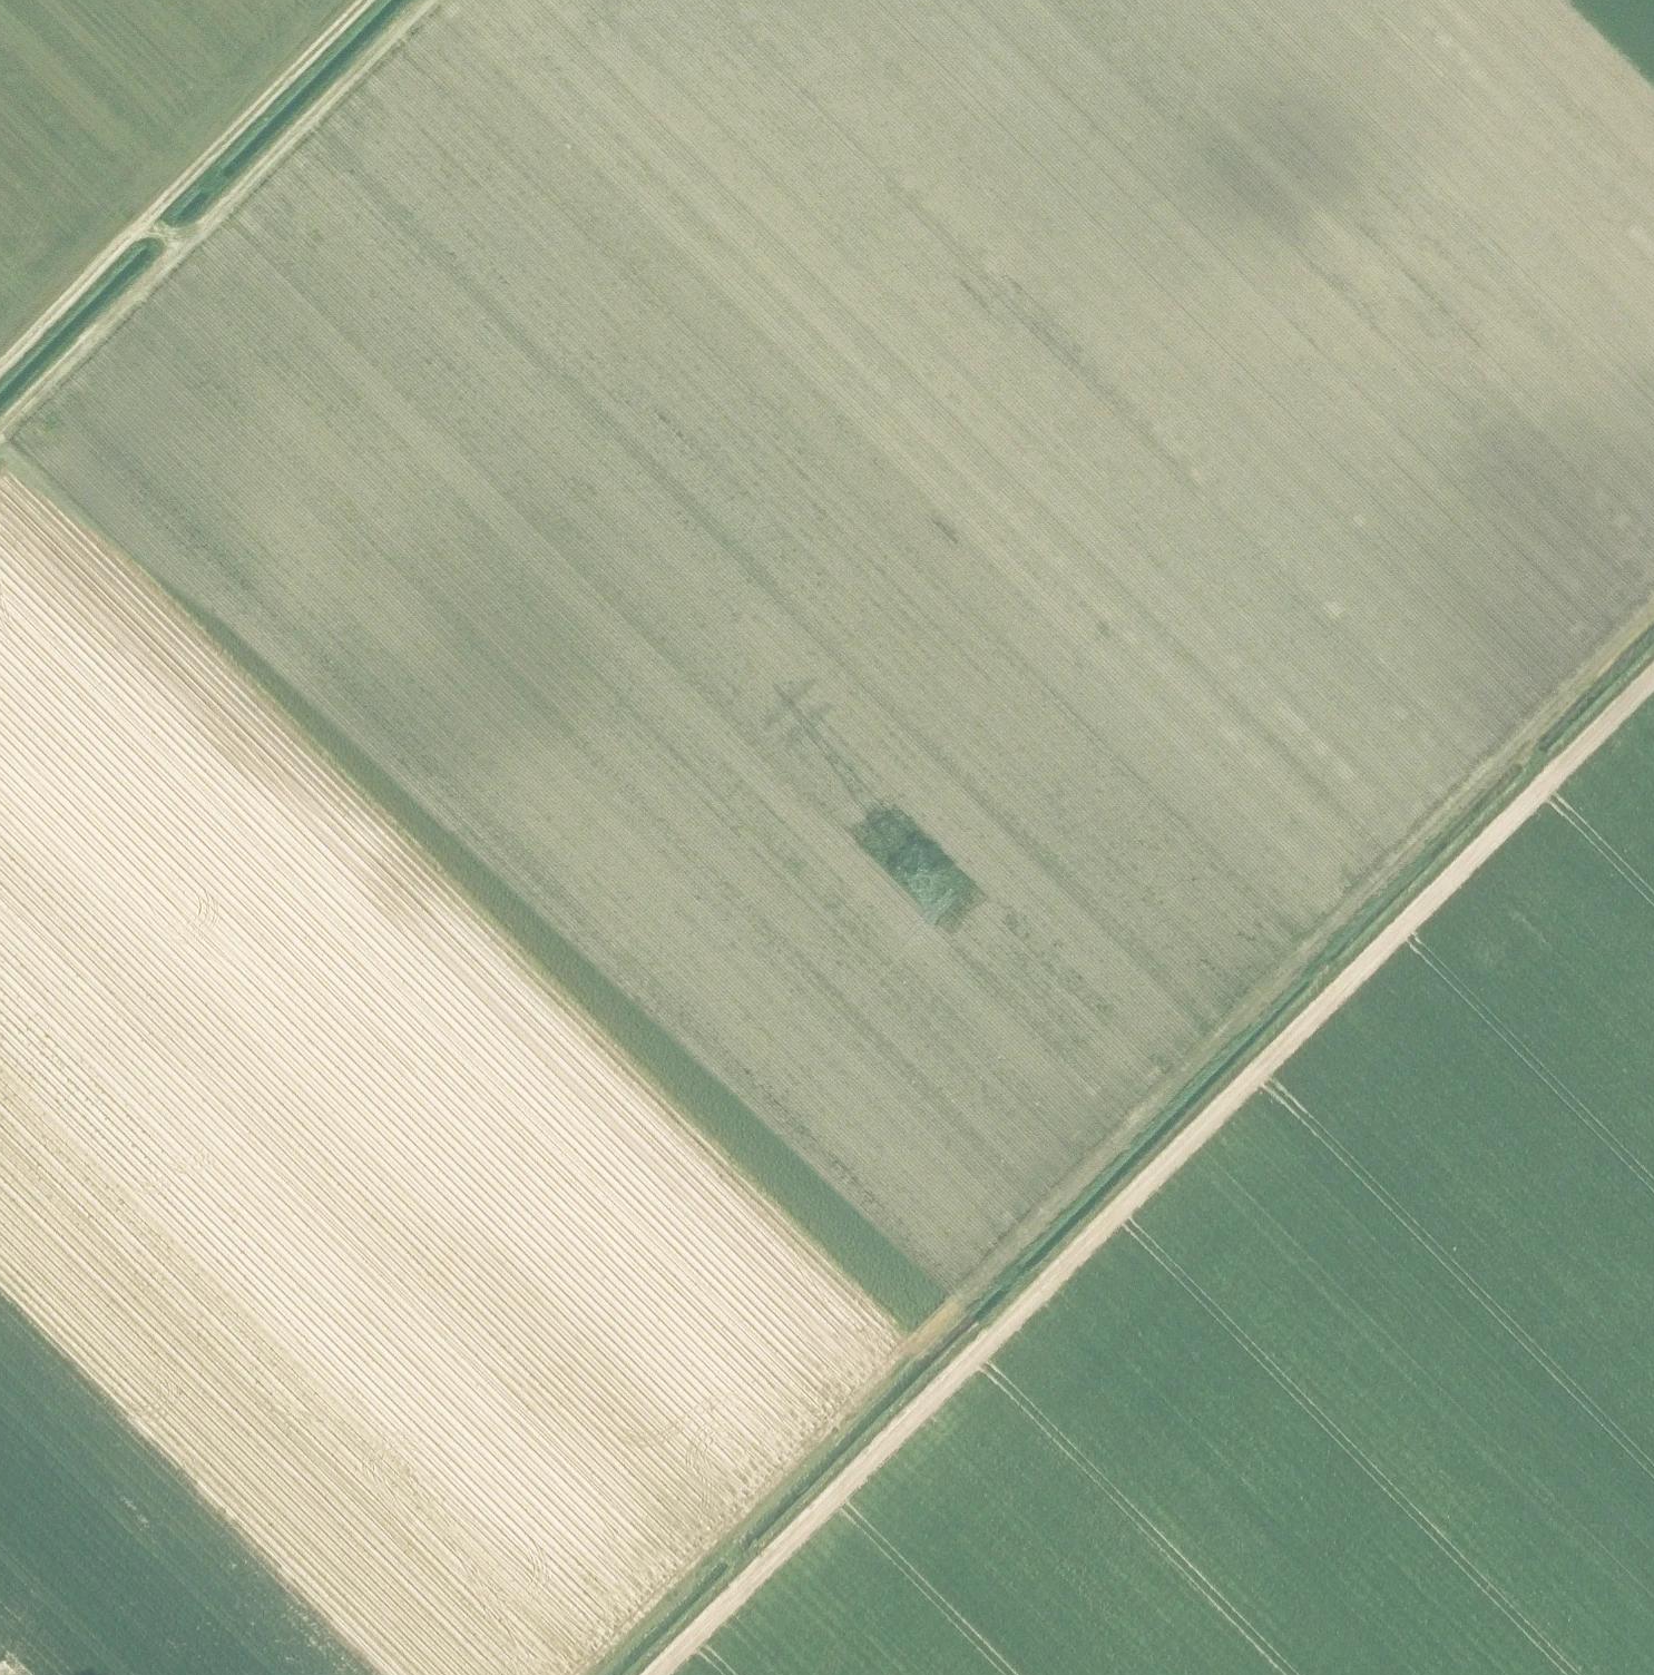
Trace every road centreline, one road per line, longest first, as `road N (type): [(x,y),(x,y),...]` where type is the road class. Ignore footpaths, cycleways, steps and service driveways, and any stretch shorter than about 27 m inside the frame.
road 1 (track): [(650,1674),(1653,673)]

